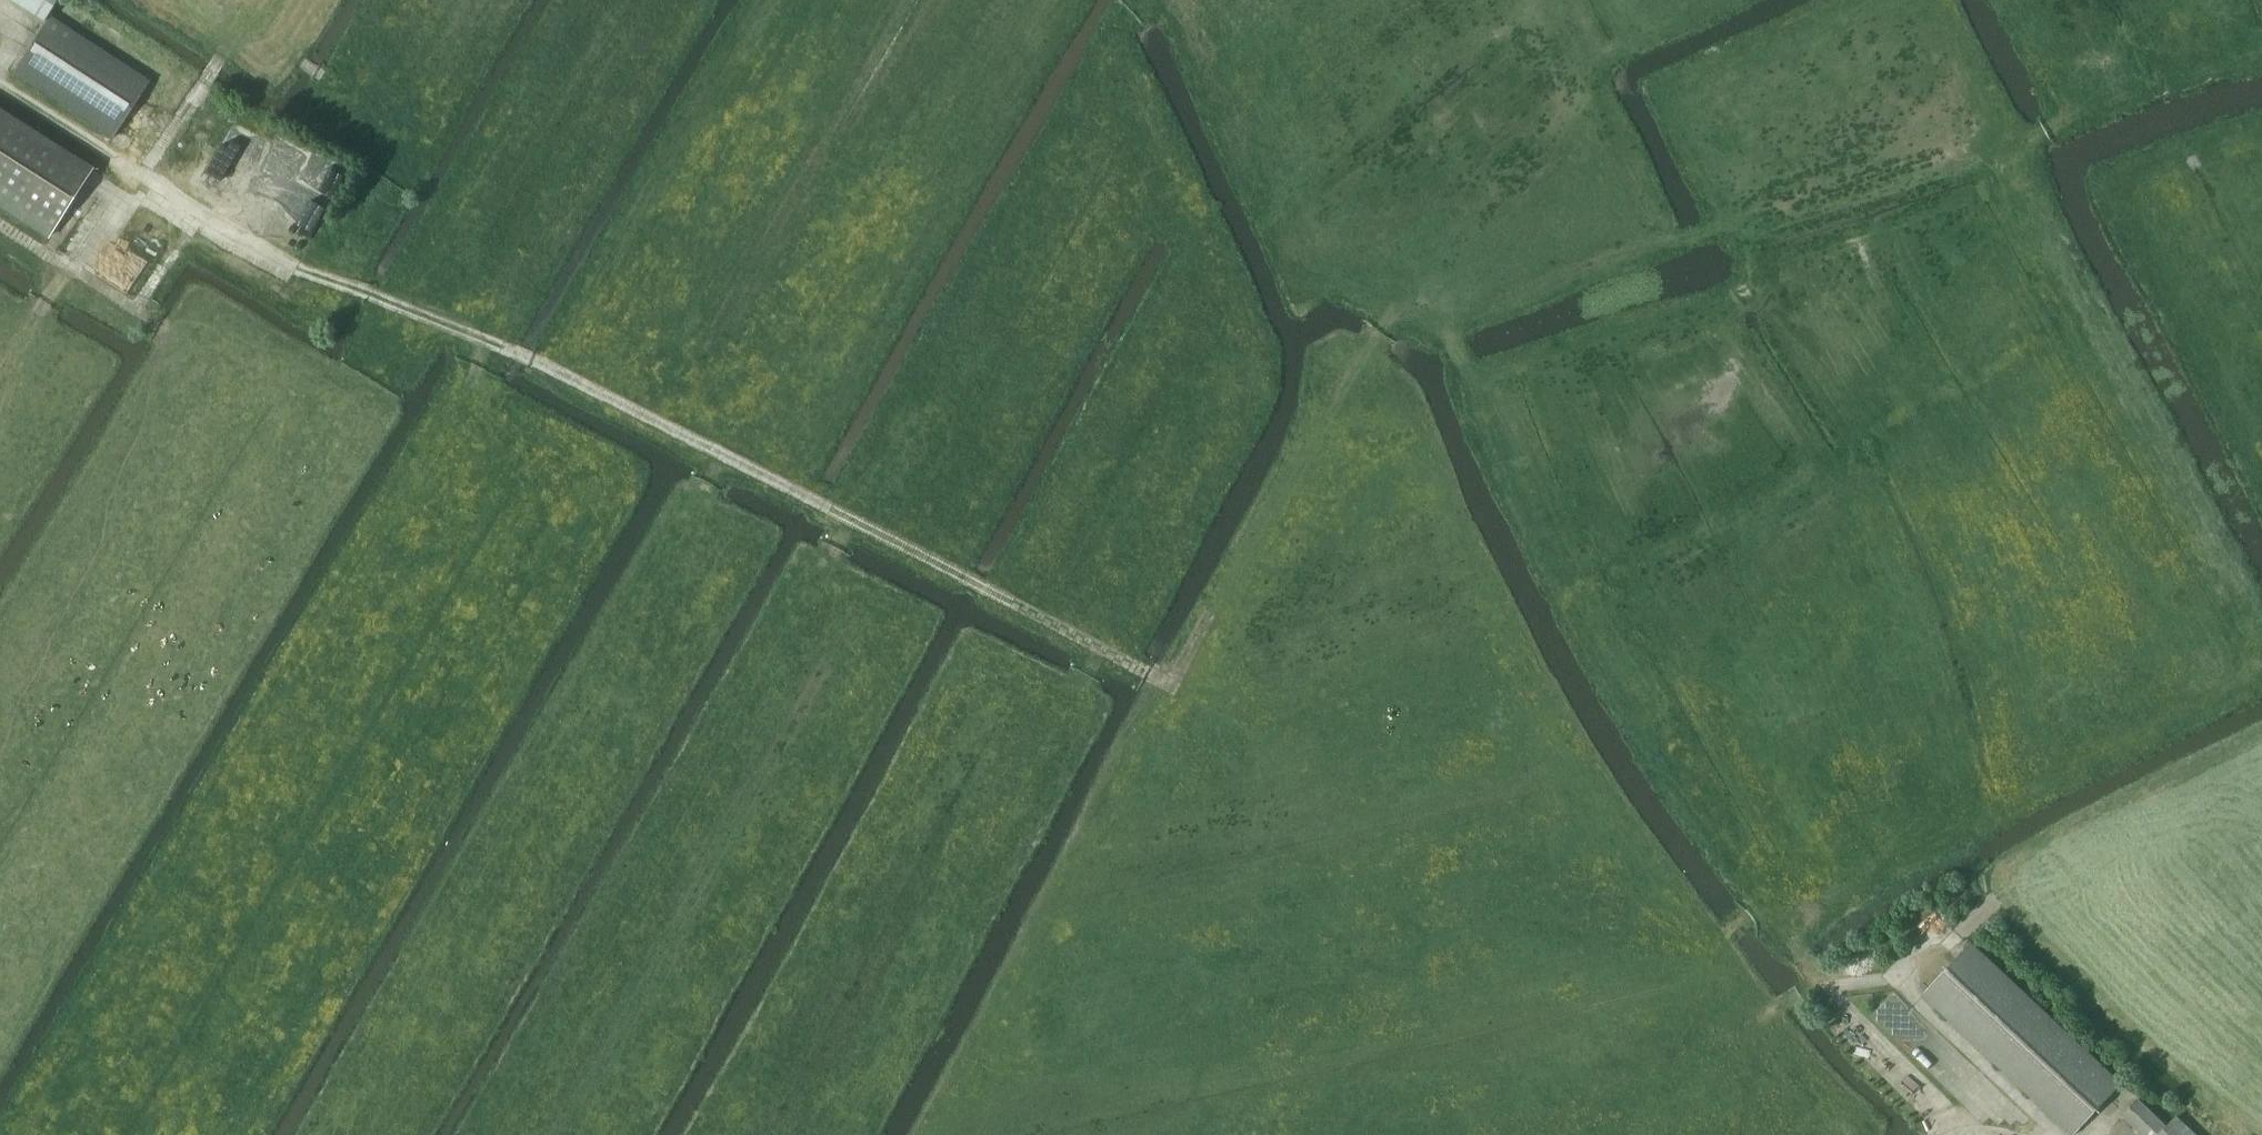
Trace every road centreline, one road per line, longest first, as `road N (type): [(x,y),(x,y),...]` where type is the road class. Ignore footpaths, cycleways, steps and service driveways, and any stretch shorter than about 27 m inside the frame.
road 1 (track): [(196,210),(298,272),(355,287),(535,363),(1168,686),(1204,616)]

